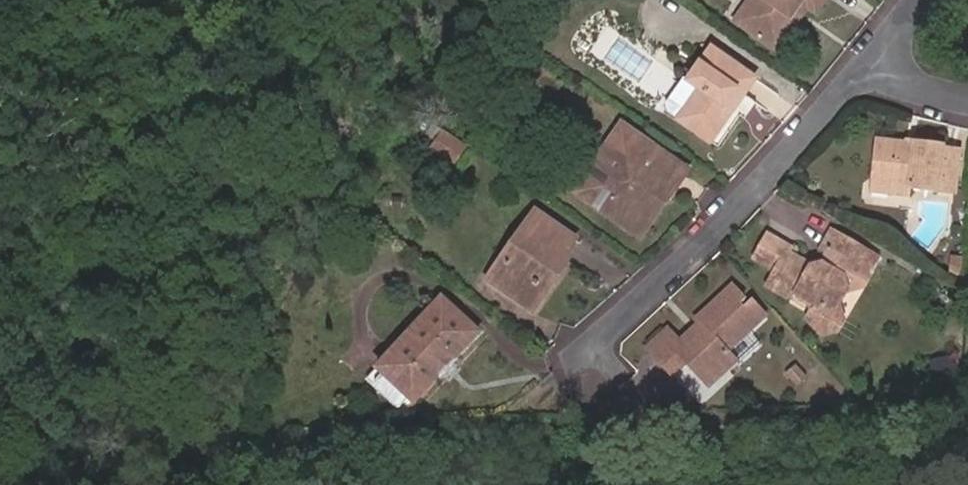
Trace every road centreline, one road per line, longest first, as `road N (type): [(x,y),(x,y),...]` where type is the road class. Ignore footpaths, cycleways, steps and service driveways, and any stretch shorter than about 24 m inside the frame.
road 1 (residential): [(880,54),(712,233),(577,360)]

